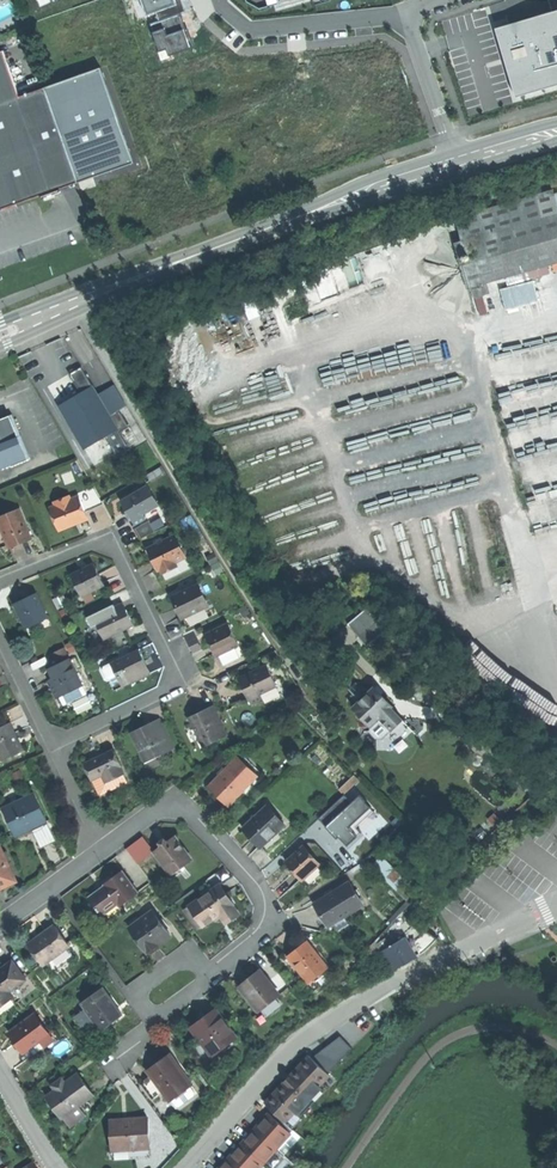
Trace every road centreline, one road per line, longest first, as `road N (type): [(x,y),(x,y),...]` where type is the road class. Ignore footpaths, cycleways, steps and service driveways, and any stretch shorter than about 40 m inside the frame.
road 1 (secondary): [(457,162),(0,335)]
road 2 (track): [(92,295),(296,667)]
road 3 (residential): [(0,583),(86,548),(109,548),(171,668),(160,695),(53,746)]
road 4 (residential): [(184,1167),(315,1029),(442,957)]
road 5 (residential): [(214,976),(267,928),(268,904),(245,867),(177,806),(157,808),(99,853)]
road 6 (residential): [(401,13),(250,30),(216,0)]
road 7 (residential): [(401,13),(457,162)]
road 8 (residential): [(53,746),(0,635)]
road 9 (residential): [(99,853),(0,924)]
road 10 (residential): [(154,1022),(140,993),(162,970),(187,962),(214,976)]

